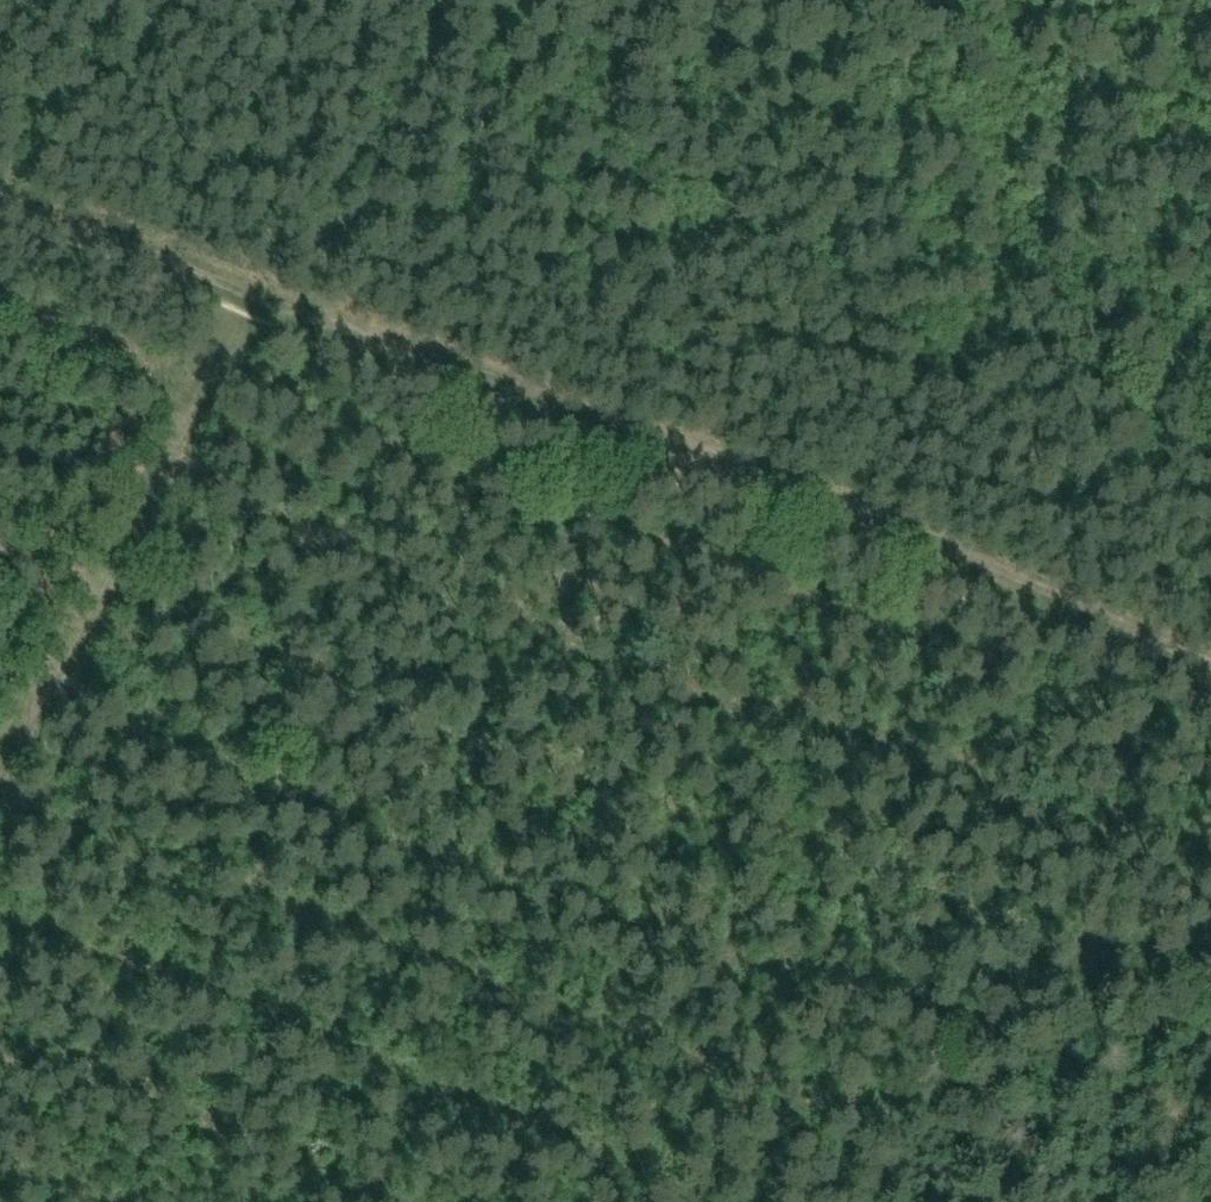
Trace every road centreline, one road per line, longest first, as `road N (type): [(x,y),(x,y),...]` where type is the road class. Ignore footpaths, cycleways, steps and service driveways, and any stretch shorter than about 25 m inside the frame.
road 1 (track): [(1210,676),(0,190)]
road 2 (track): [(0,812),(271,302)]
road 3 (track): [(318,319),(460,0)]

